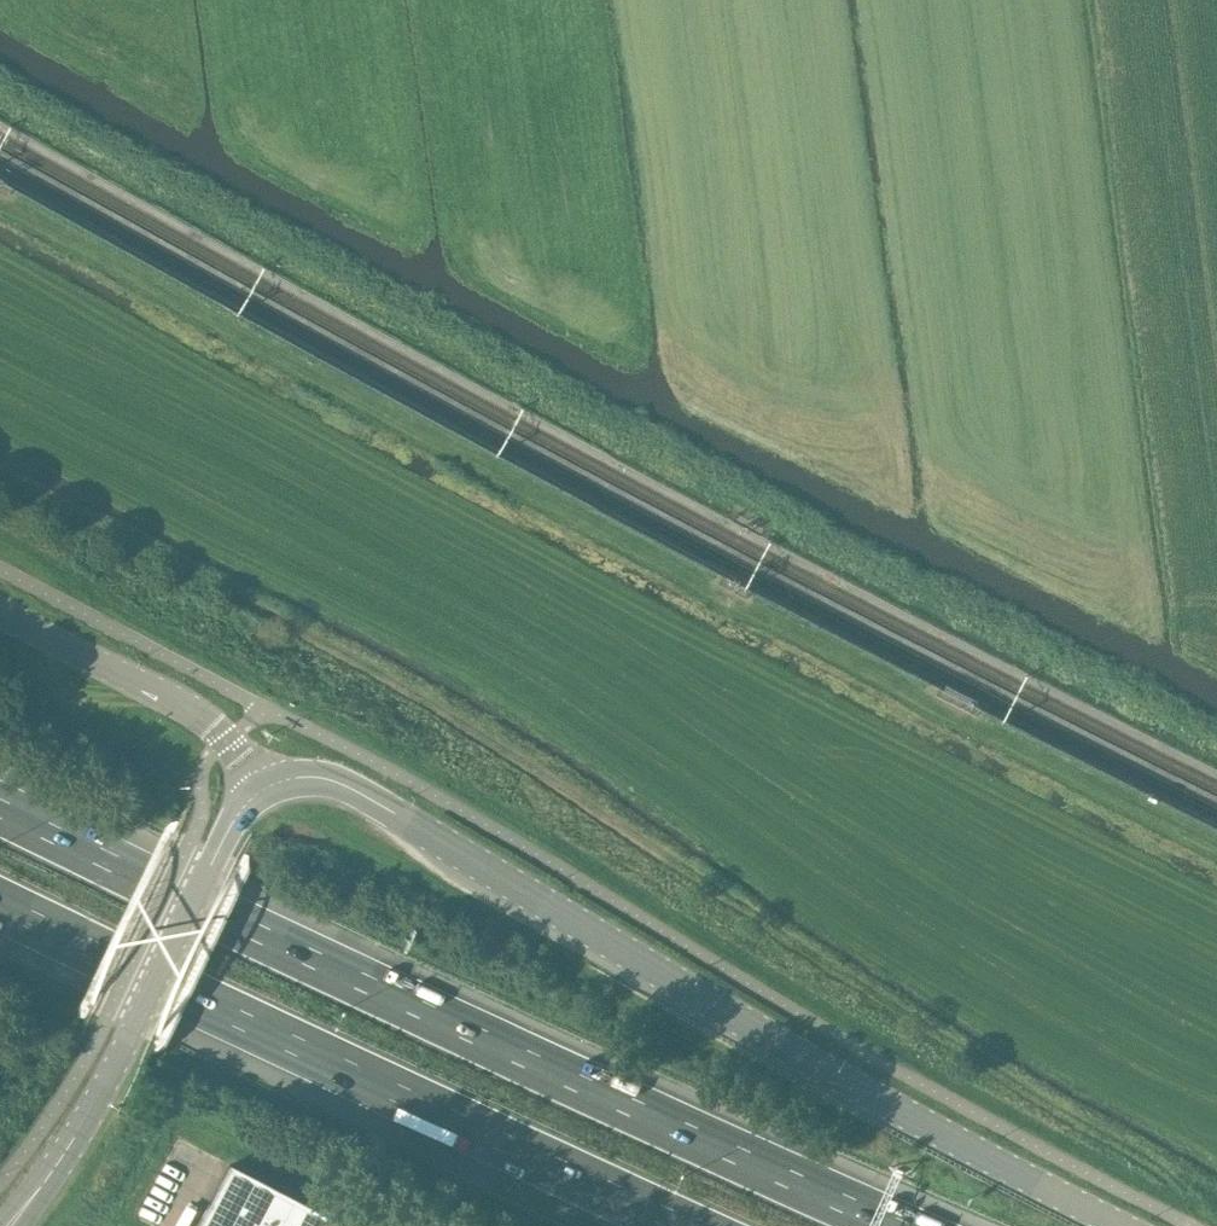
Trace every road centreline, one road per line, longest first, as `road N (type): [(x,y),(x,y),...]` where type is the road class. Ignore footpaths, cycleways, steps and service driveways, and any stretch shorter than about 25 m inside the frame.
road 1 (tertiary): [(1125,1225),(676,983),(365,791),(306,774),(265,786)]
road 2 (motorway): [(879,1225),(456,1035),(0,812)]
road 3 (motorway): [(0,903),(683,1225)]
road 4 (tertiary): [(6,1225),(100,1090),(235,816),(265,786)]
road 5 (tertiary): [(265,786),(214,724),(0,609)]

